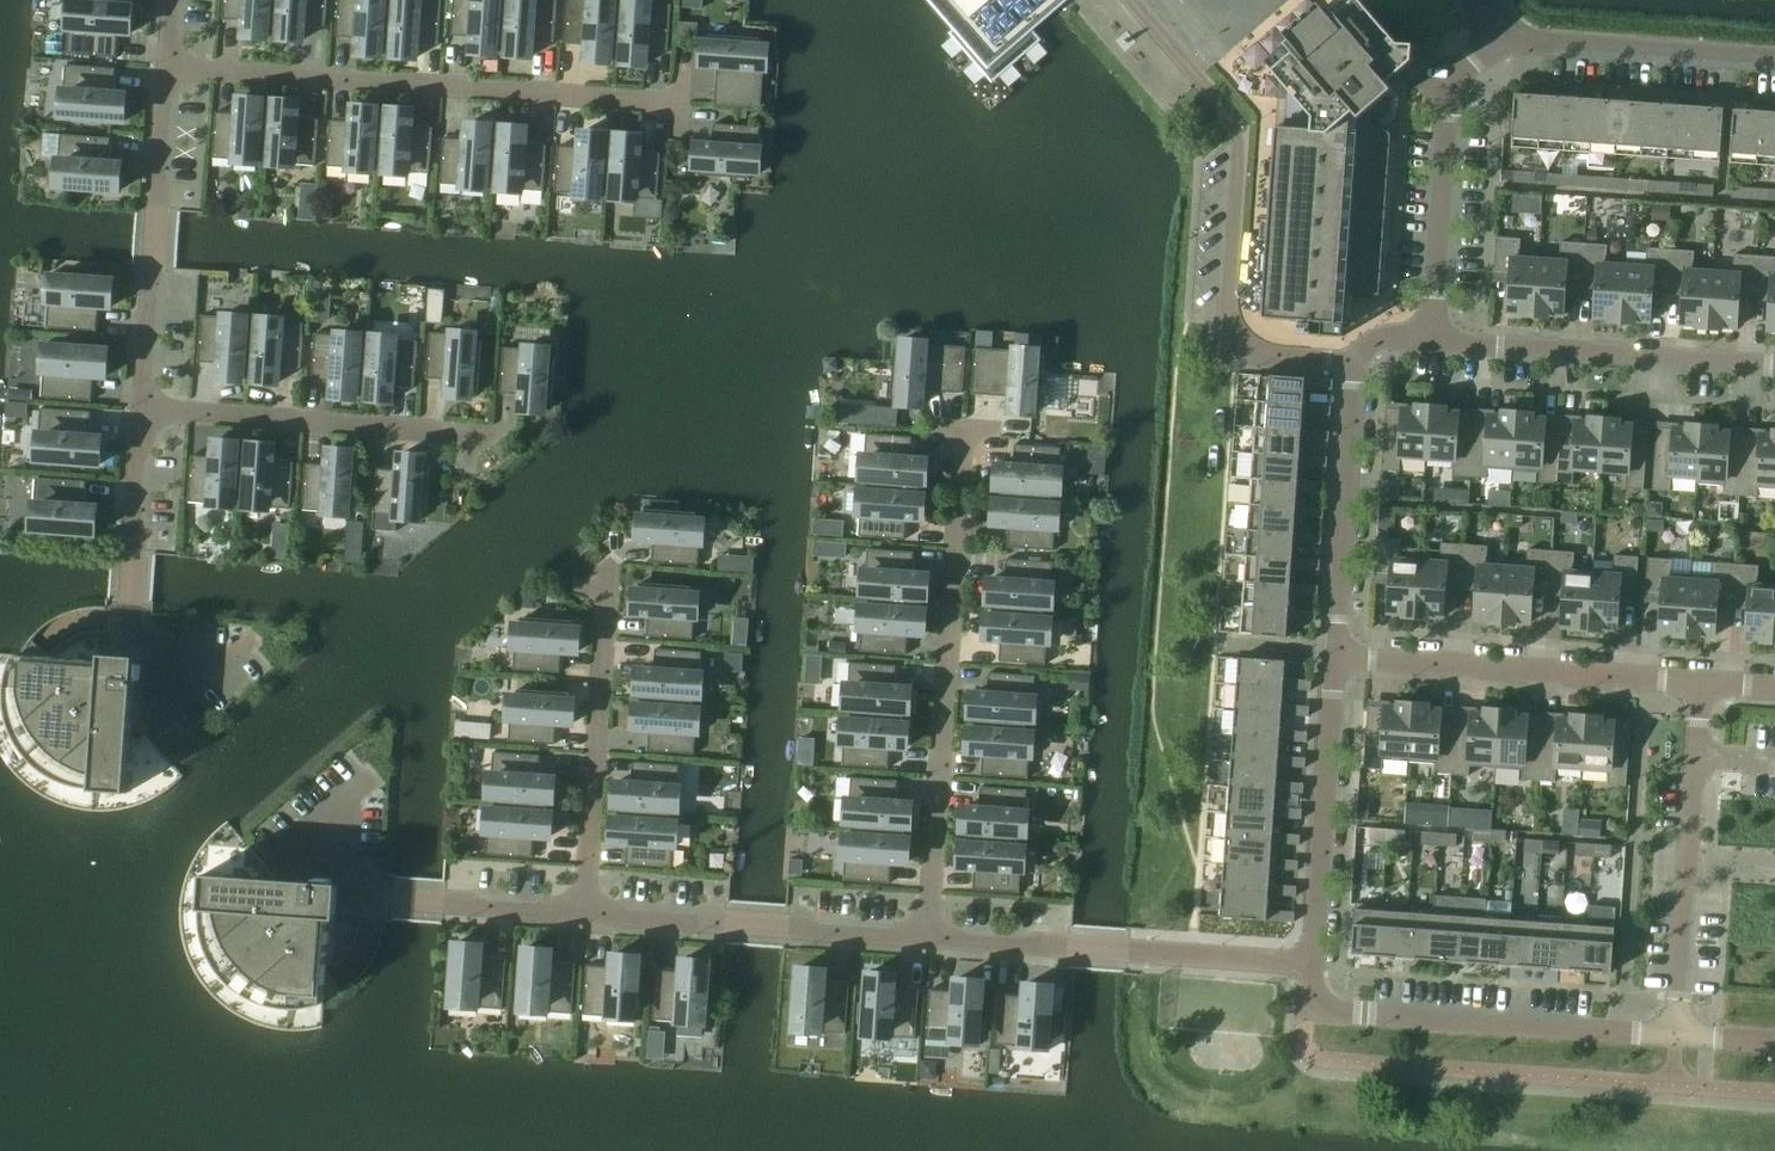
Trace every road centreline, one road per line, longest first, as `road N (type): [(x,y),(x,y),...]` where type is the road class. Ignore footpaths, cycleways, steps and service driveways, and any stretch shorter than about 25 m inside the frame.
road 1 (residential): [(679,104),(165,67)]
road 2 (residential): [(927,939),(963,434)]
road 3 (residential): [(1130,0),(1236,128),(1227,333),(1251,355),(1352,359)]
road 4 (residential): [(1675,1038),(1310,1008),(1315,967)]
road 5 (residential): [(1336,657),(1702,685)]
road 6 (residential): [(504,436),(142,411)]
road 7 (residential): [(1675,1038),(1702,685)]
road 8 (residential): [(927,939),(583,914)]
road 9 (residential): [(142,411),(165,67)]
road 10 (residential): [(1774,367),(1432,340)]
road 11 (residential): [(583,914),(608,576)]
road 12 (residential): [(1432,340),(1447,92),(1452,77),(1499,45)]
road 13 (residential): [(1336,657),(1315,967)]
road 14 (residential): [(187,689),(128,618),(142,411)]
road 15 (residential): [(1352,359),(1336,657)]
road 16 (residential): [(1499,45),(1774,59)]
road 17 (residential): [(1076,950),(1315,967)]
road 18 (residential): [(583,914),(347,898)]
road 19 (residential): [(1076,950),(927,939)]

